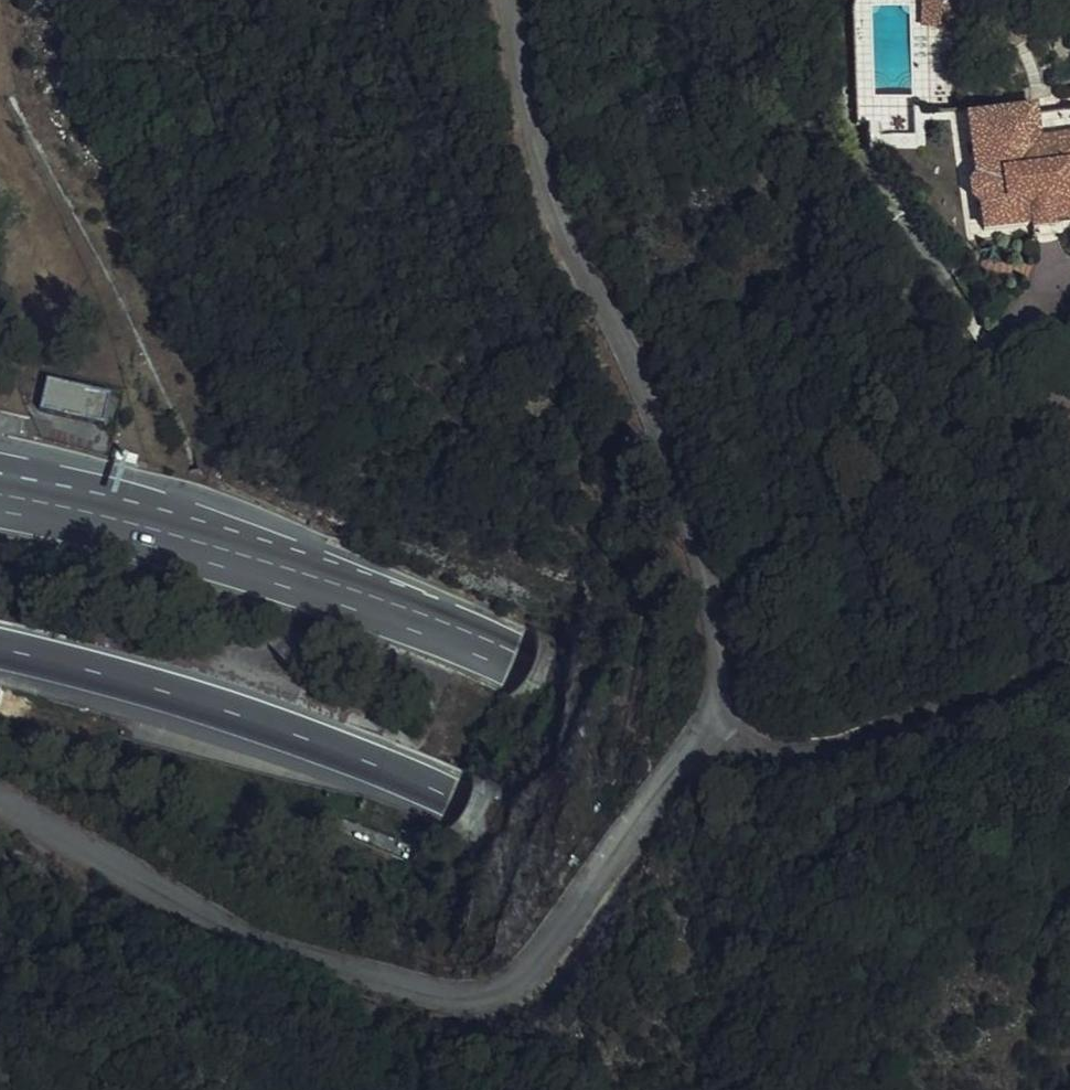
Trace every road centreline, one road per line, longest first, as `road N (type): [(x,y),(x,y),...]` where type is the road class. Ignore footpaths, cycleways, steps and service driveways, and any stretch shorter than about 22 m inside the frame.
road 1 (motorway): [(0,649),(151,689),(469,802),(590,852),(1069,1087)]
road 2 (motorway): [(1069,896),(409,619),(229,559)]
road 3 (residential): [(713,722),(808,753),(864,743),(1069,665)]
road 4 (motorway): [(229,559),(90,488),(0,464)]
road 5 (motorway): [(229,559),(0,501)]

